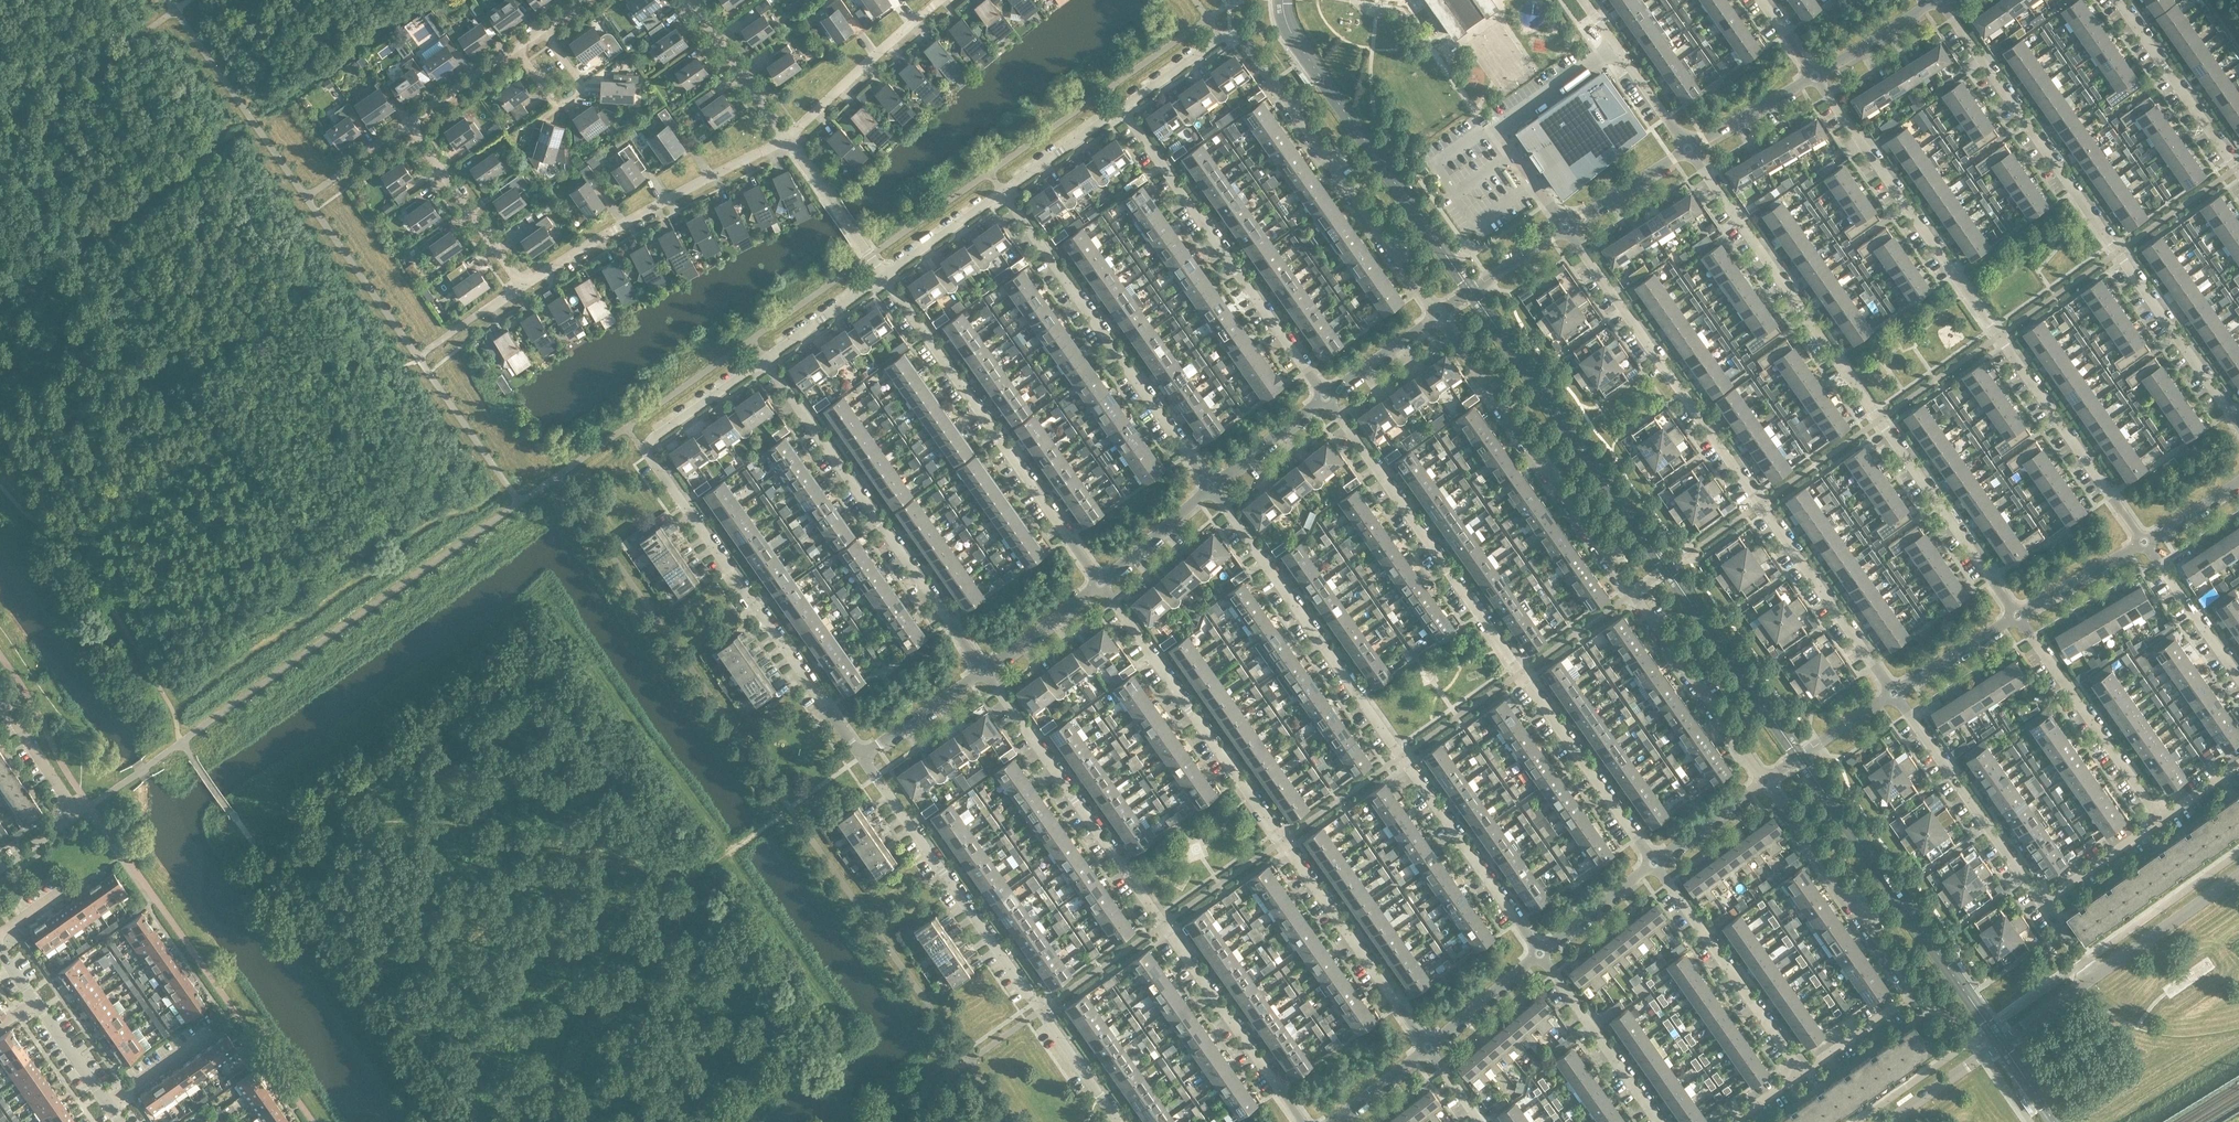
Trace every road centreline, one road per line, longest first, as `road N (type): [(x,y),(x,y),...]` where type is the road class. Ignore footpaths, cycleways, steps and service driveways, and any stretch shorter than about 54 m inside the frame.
road 1 (residential): [(1894,693),(1561,227)]
road 2 (residential): [(2145,542),(1815,75)]
road 3 (residential): [(2016,615),(1690,147)]
road 4 (residential): [(1655,861),(1325,396)]
road 5 (residential): [(1538,954),(1211,487)]
road 6 (residential): [(1763,782),(1628,601),(1437,315)]
road 7 (residential): [(1428,1047),(1104,587)]
road 8 (residential): [(1300,1121),(984,677)]
road 9 (residential): [(2238,429),(1939,0)]
road 10 (residential): [(1437,315),(1242,39),(1228,37),(1123,112)]
road 11 (residential): [(1116,1121),(862,757)]
road 12 (residential): [(1797,1079),(1912,996),(1763,782)]
road 13 (residential): [(984,677),(765,360)]
road 14 (residential): [(1104,587),(886,276)]
road 15 (residential): [(862,757),(653,467),(651,447)]
road 16 (residential): [(1211,487),(1005,195)]
road 17 (residential): [(1325,396),(1123,112)]
road 18 (residential): [(787,139),(522,285)]
road 19 (residential): [(1797,1079),(1655,861)]
road 20 (residential): [(2040,904),(1894,693)]
road 21 (residential): [(2163,819),(2016,615)]
road 22 (tertiary): [(1888,1121),(2093,979)]
road 23 (residential): [(0,872),(80,816),(0,701)]
road 24 (residential): [(2238,173),(2117,0)]
road 25 (residential): [(940,0),(787,139)]
road 26 (residential): [(1646,1121),(1538,954)]
road 27 (residential): [(522,285),(412,125)]
road 28 (residential): [(1690,147),(1583,0)]
road 29 (tertiary): [(2093,979),(2238,876)]
road 30 (residential): [(545,27),(581,82),(581,95),(566,105),(553,102),(516,48)]
road 31 (residential): [(787,139),(690,0)]
road 32 (residential): [(886,276),(787,139)]
road 33 (residential): [(2238,676),(2145,542)]
road 34 (residential): [(1763,782),(1894,693)]
road 35 (residential): [(104,1100),(233,1013)]
road 36 (residential): [(1437,315),(1561,227)]
road 37 (residential): [(1561,227),(1690,147)]
road 38 (residential): [(984,677),(1104,587)]
road 39 (residential): [(2040,904),(2163,819)]
road 40 (residential): [(1538,954),(1655,861)]
road 41 (residential): [(2016,615),(2145,542)]
road 42 (residential): [(886,276),(765,360)]
road 43 (residential): [(1104,587),(1211,487)]
road 44 (residential): [(862,757),(984,677)]
road 45 (residential): [(1211,487),(1325,396)]
road 46 (residential): [(1894,693),(2016,615)]
road 47 (residential): [(1123,112),(1005,195)]
road 48 (residential): [(1690,147),(1815,75)]
road 49 (residential): [(1428,1047),(1538,954)]
road 50 (residential): [(1005,195),(886,276)]
road 51 (residential): [(765,360),(651,447)]
road 52 (residential): [(1815,75),(1932,0)]
road 53 (residential): [(1325,396),(1437,315)]
road 54 (residential): [(1655,861),(1763,782)]
road 55 (residential): [(412,125),(516,48)]
road 56 (residential): [(1561,227),(1487,126)]
road 57 (residential): [(1331,1121),(1428,1047)]

